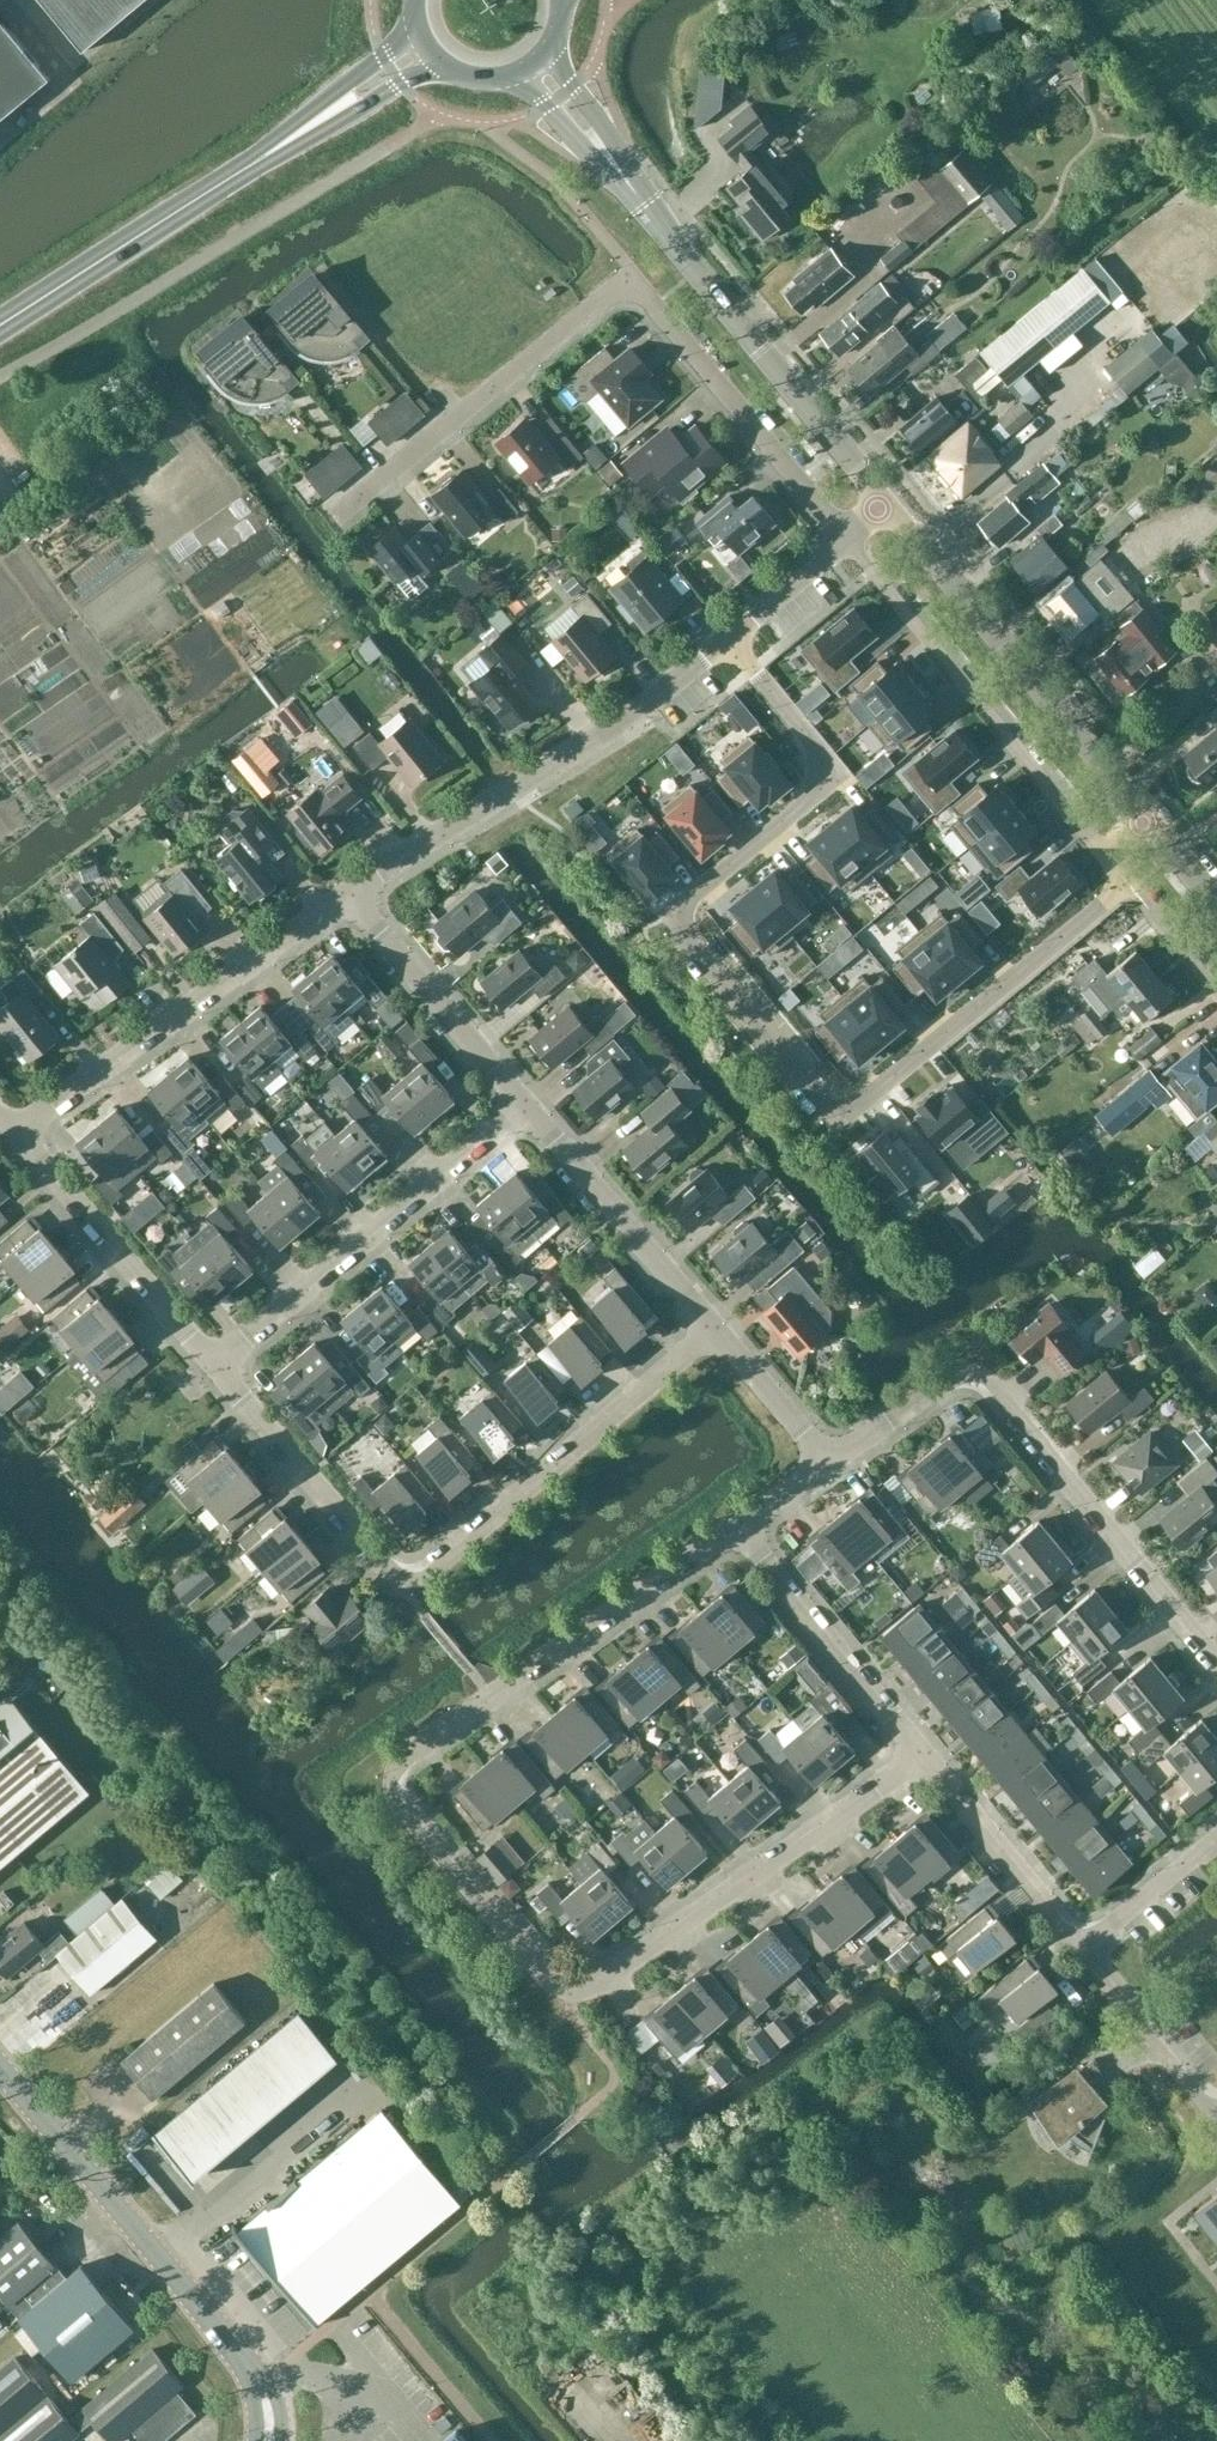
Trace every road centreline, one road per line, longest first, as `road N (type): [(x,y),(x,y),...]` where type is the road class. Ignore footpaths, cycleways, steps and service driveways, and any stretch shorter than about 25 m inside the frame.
road 1 (residential): [(740,1528),(407,1754),(396,1773),(405,1805),(548,1975),(576,1991),(924,1754)]
road 2 (residential): [(1116,867),(1116,893),(842,1119),(667,912),(839,772),(728,637)]
road 3 (residential): [(847,540),(631,275),(345,507)]
road 4 (residential): [(212,1363),(383,1564),(413,1577),(429,1572),(711,1325)]
road 5 (tertiary): [(888,506),(537,66)]
road 6 (residential): [(1216,1659),(969,1361),(829,1465)]
road 7 (tertiary): [(0,325),(425,48)]
road 8 (residential): [(346,898),(635,713),(728,637)]
road 9 (tertiary): [(268,2440),(261,2381),(0,2077)]
road 10 (residential): [(847,540),(1116,867)]
road 11 (residential): [(14,1139),(346,898)]
road 12 (residential): [(212,1363),(523,1105)]
road 13 (tertiary): [(1144,813),(888,506)]
road 14 (residential): [(14,1139),(212,1363)]
road 15 (residential): [(924,1754),(740,1528)]
road 16 (residential): [(711,1325),(523,1105)]
road 17 (residential): [(523,1105),(346,898)]
road 18 (residential): [(1081,1948),(924,1754)]
road 19 (residential): [(1081,1948),(1216,2117)]
road 20 (residential): [(829,1465),(711,1325)]
road 21 (residential): [(1216,1838),(1081,1948)]
road 22 (residential): [(1116,867),(1216,990)]
road 23 (residential): [(728,637),(847,540)]
road 24 (tertiary): [(425,48),(450,71),(499,83),(537,66)]

